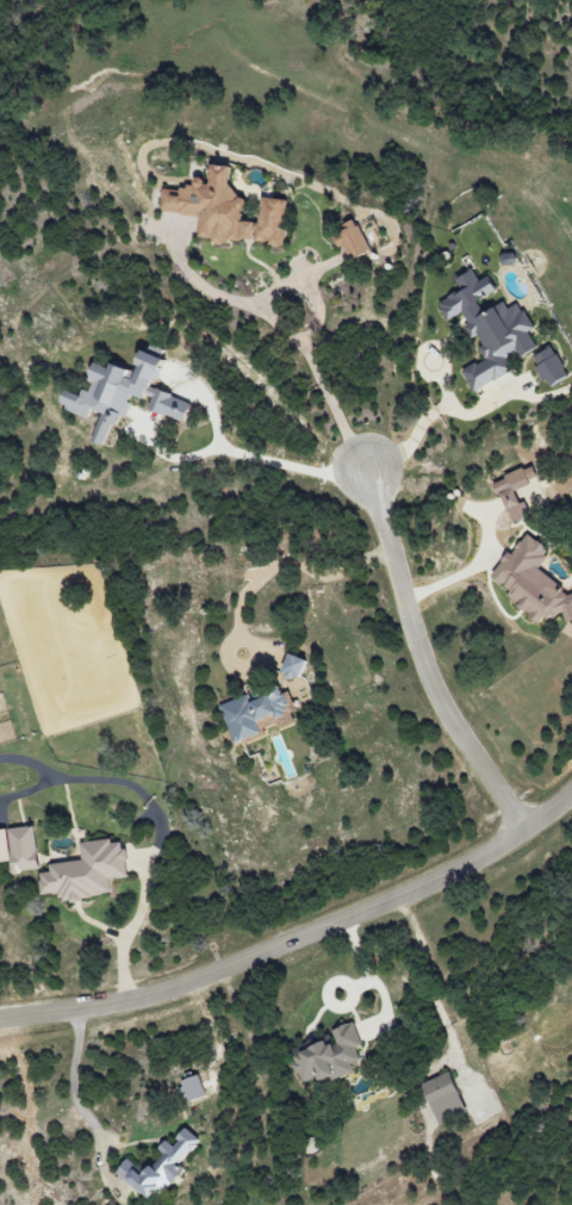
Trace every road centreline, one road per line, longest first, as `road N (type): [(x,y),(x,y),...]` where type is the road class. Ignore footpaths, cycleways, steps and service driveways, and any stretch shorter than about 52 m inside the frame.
road 1 (residential): [(571,796),(464,874),(230,971),(132,1007),(0,1023)]
road 2 (residential): [(367,468),(441,713),(523,834)]

